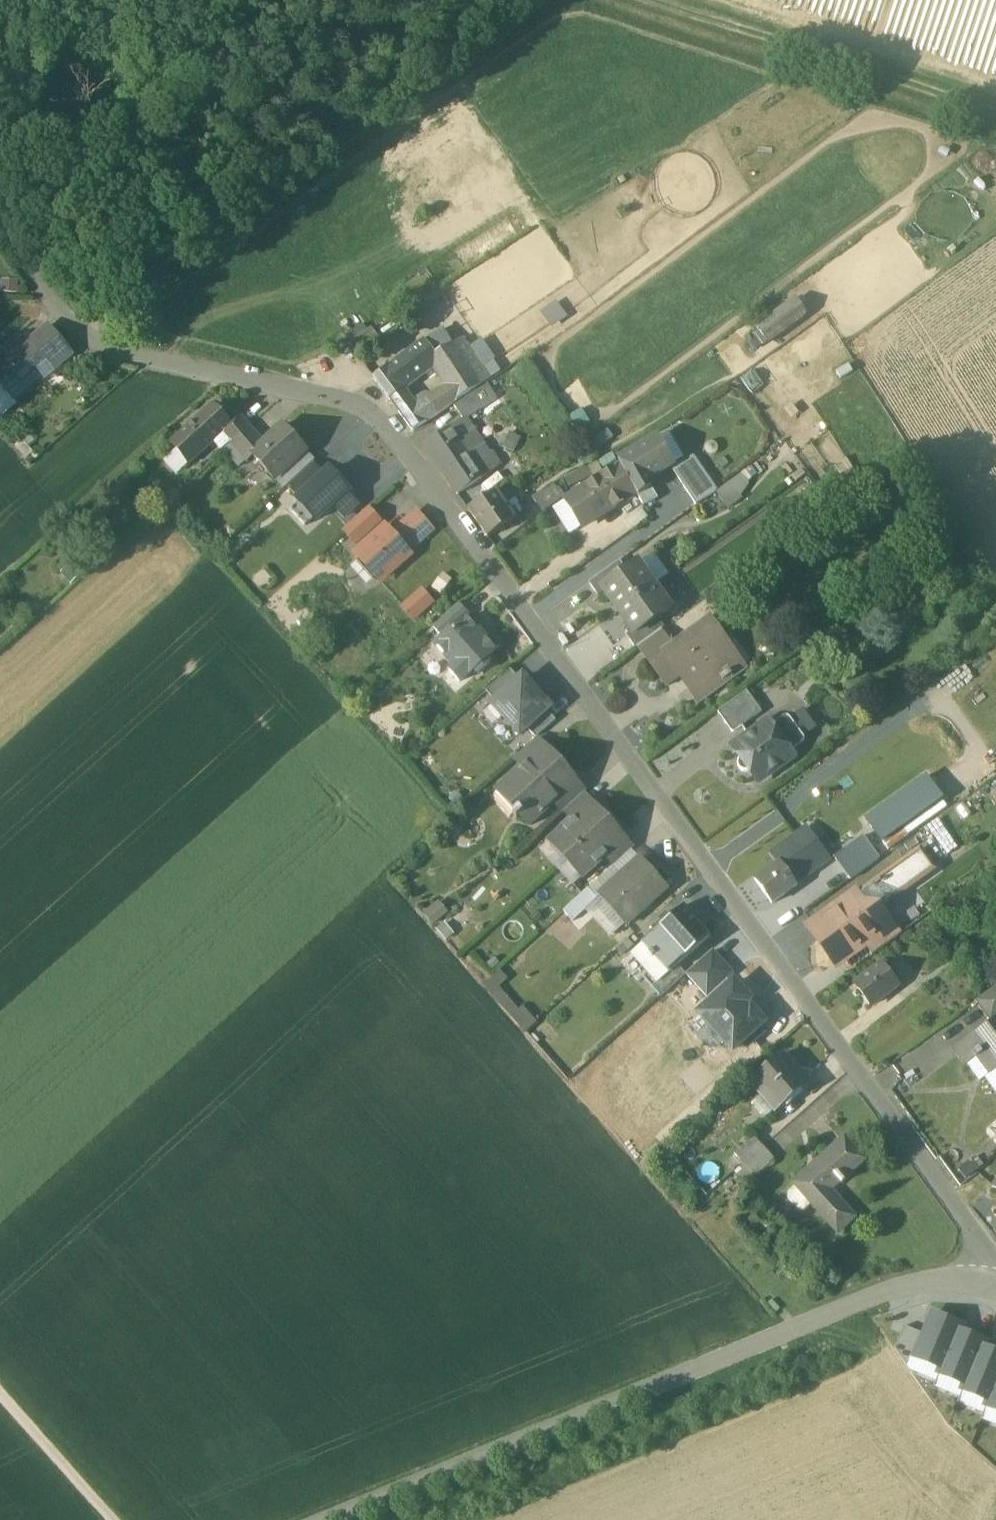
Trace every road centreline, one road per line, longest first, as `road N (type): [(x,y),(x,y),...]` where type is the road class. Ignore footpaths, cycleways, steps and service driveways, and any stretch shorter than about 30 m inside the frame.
road 1 (unclassified): [(994,1284),(967,1220),(387,427),(337,402),(95,341),(59,310),(0,230)]
road 2 (unclassified): [(994,1284),(948,1281),(862,1301),(330,1519)]
road 3 (track): [(72,323),(521,0)]
road 4 (track): [(663,0),(995,114)]
road 5 (track): [(110,1519),(0,1394)]

